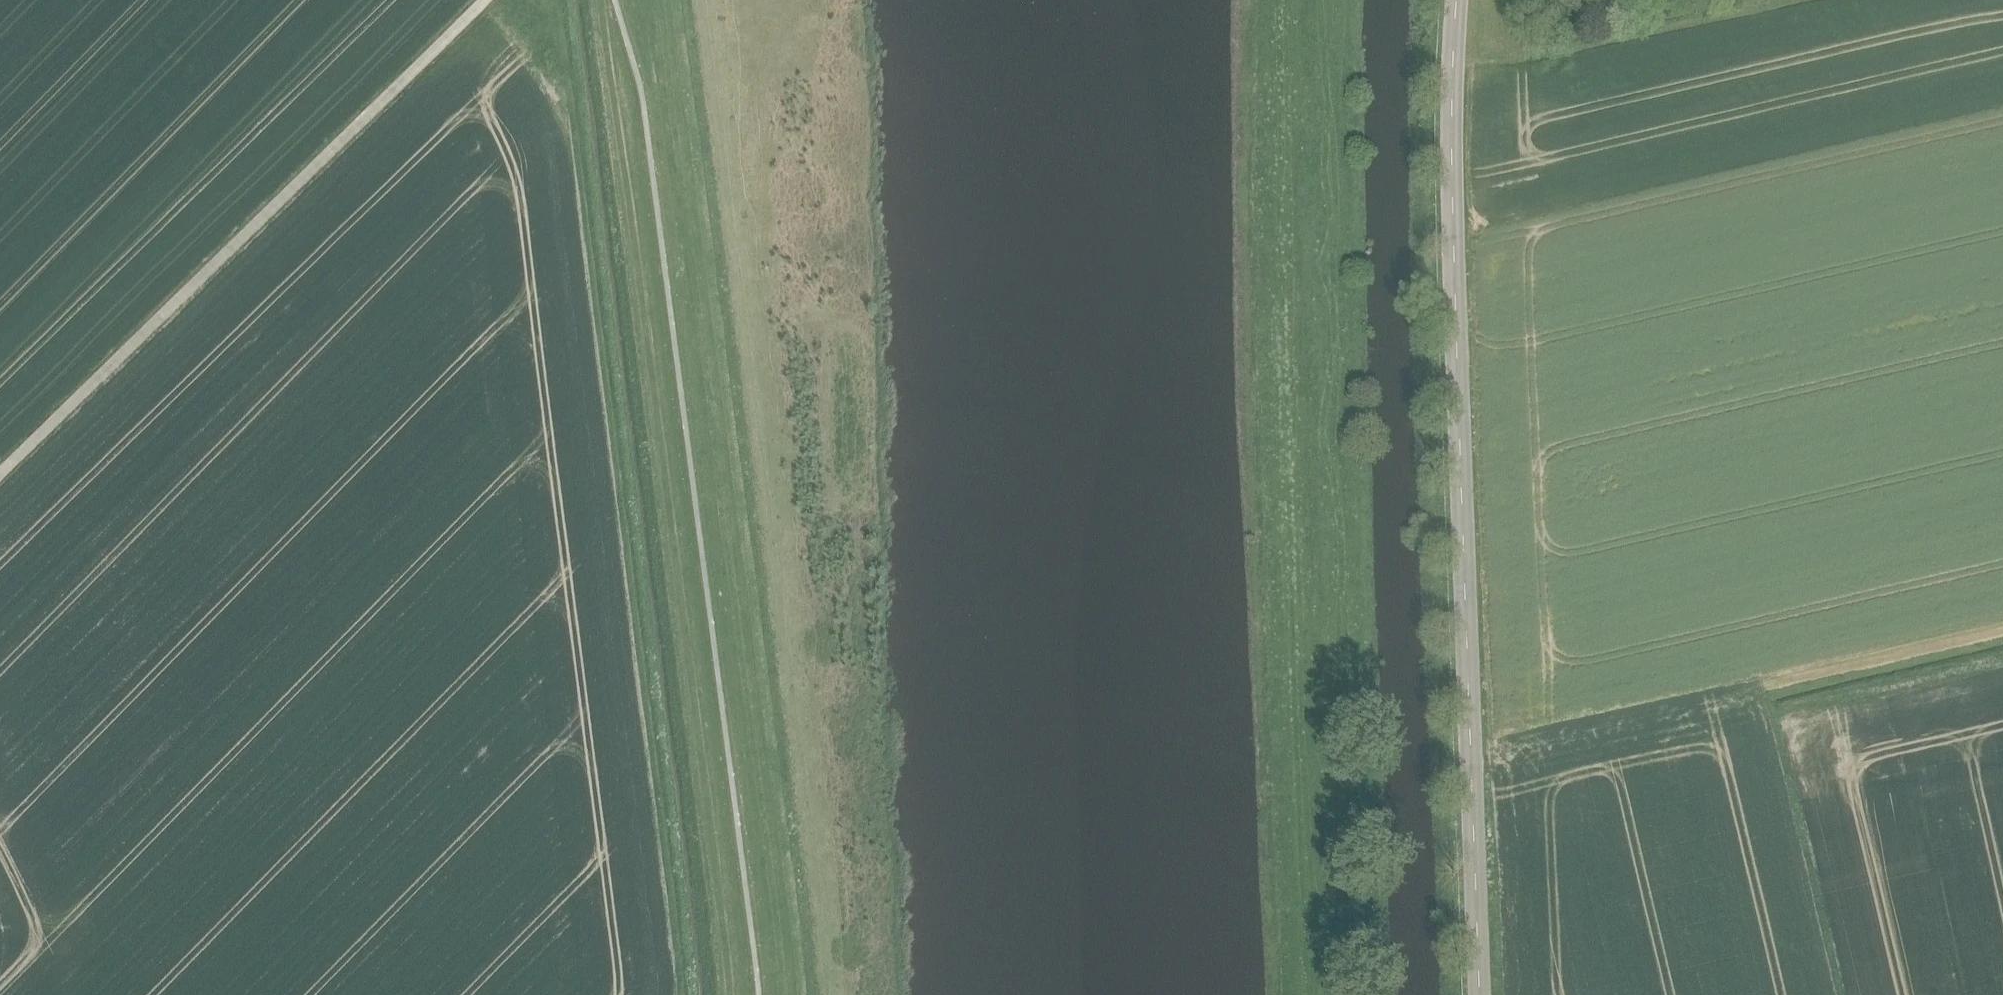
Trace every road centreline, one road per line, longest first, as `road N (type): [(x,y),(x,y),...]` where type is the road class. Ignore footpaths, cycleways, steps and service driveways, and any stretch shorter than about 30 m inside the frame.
road 1 (tertiary): [(1458,0),(1452,255),(1479,994)]

